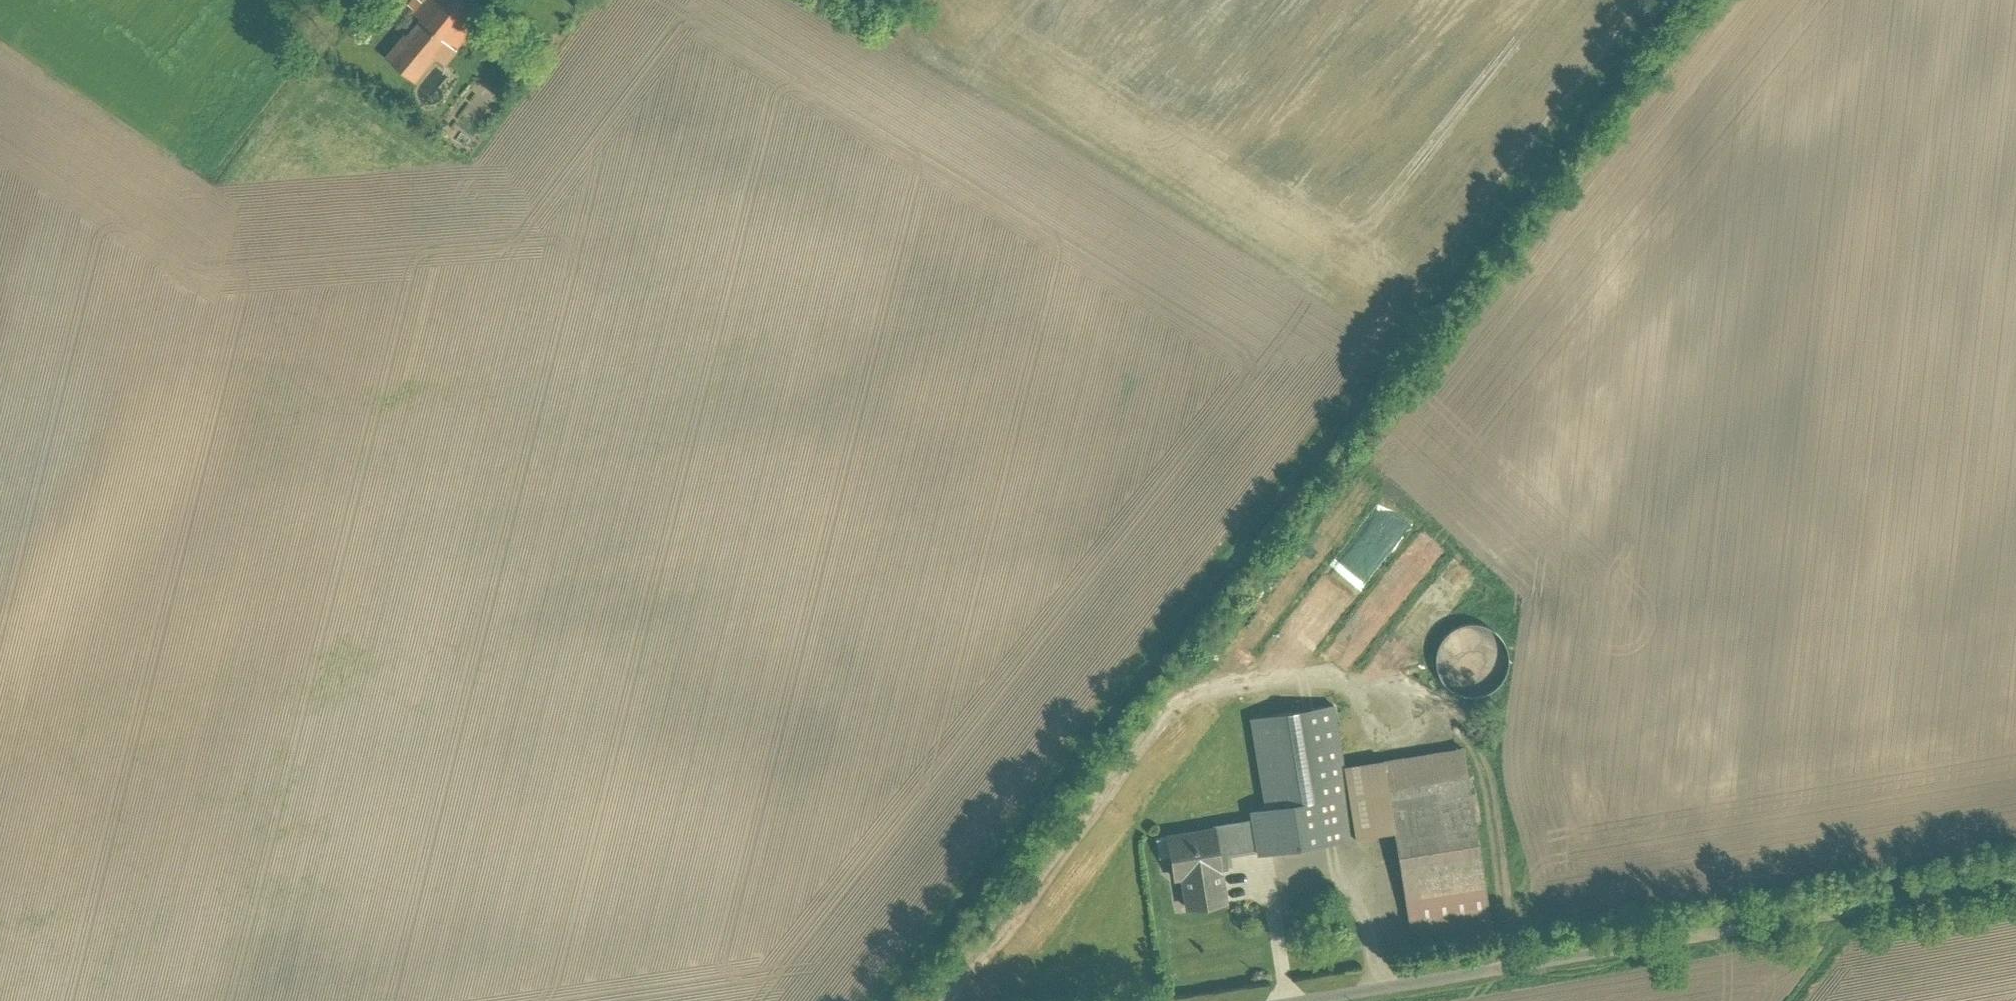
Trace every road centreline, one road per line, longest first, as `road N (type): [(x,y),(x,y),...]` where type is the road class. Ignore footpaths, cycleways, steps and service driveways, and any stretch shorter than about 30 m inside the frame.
road 1 (residential): [(2015,883),(1291,1000)]

